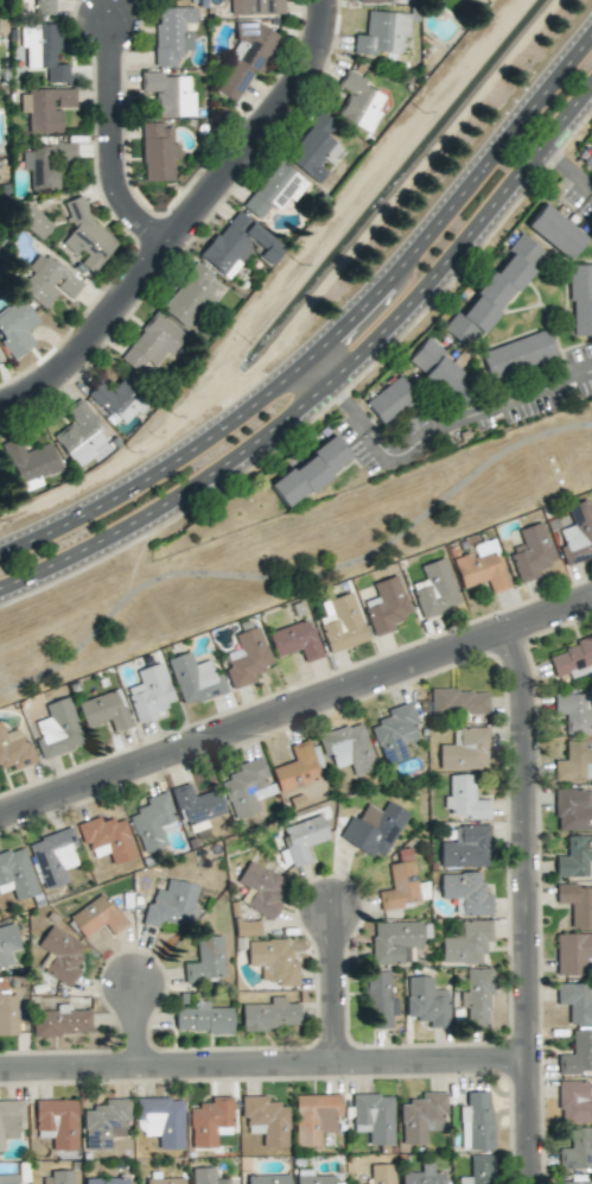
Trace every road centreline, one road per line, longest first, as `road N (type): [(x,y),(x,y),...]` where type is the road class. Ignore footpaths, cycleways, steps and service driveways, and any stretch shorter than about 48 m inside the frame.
road 1 (residential): [(591,600),(0,813)]
road 2 (residential): [(526,1183),(522,697),(509,625)]
road 3 (residential): [(527,1063),(0,1070)]
road 4 (residential): [(0,399),(74,356),(161,242),(292,65),(304,0)]
road 5 (secondary): [(591,25),(371,295),(305,356)]
road 6 (secondary): [(329,386),(440,280),(591,90)]
road 7 (secondary): [(0,592),(210,476),(329,386)]
road 8 (secondary): [(305,356),(120,494),(0,553)]
road 9 (residential): [(161,242),(129,219),(107,183),(96,26)]
road 10 (residential): [(331,1065),(329,911)]

